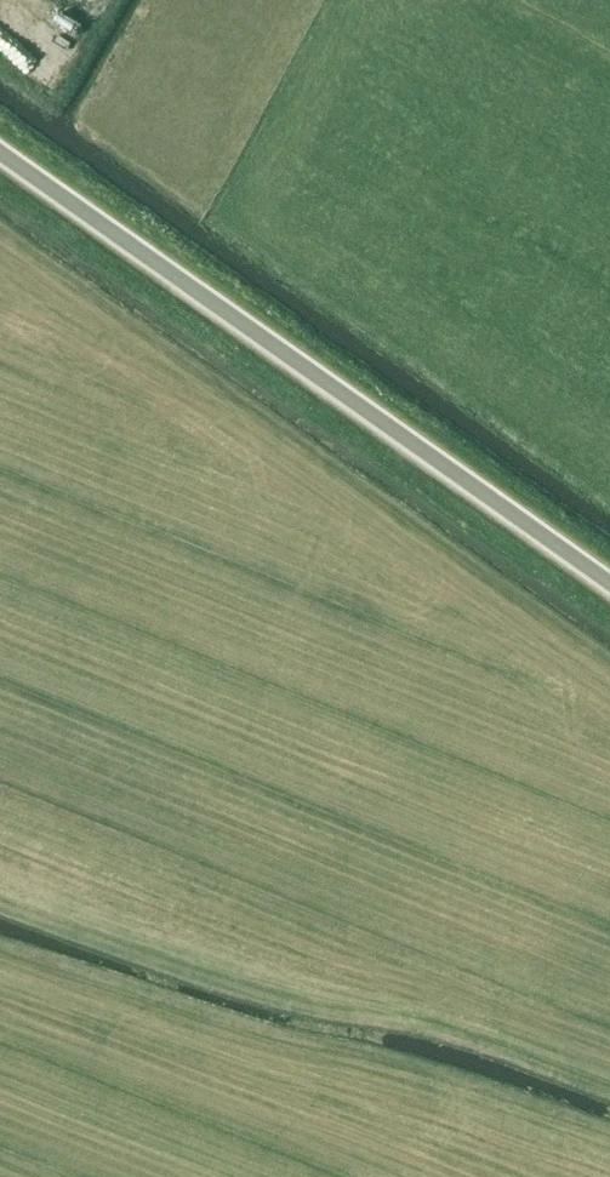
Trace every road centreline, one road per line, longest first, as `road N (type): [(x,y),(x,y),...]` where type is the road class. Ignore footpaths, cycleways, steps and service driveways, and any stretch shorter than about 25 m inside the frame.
road 1 (unclassified): [(609,585),(0,153)]

